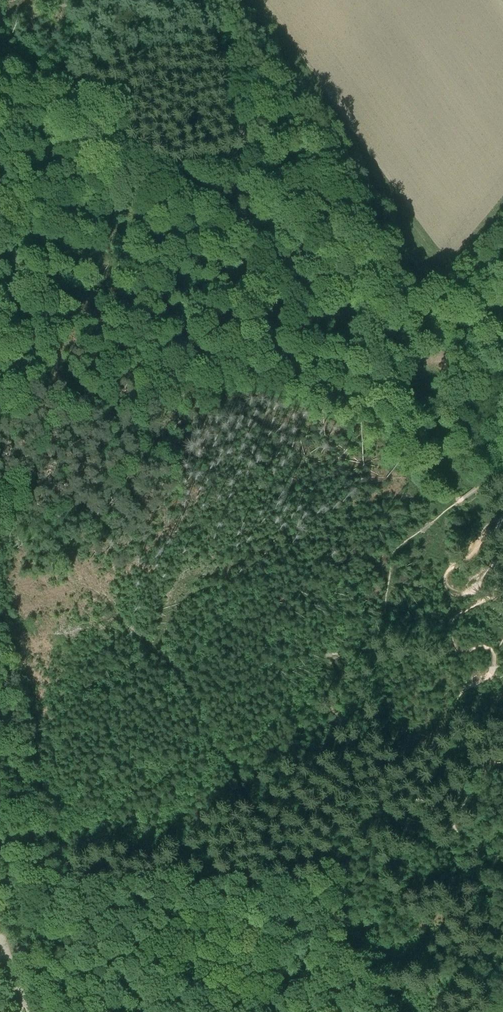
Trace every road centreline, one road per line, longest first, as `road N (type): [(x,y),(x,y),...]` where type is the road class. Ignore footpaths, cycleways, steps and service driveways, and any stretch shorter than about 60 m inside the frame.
road 1 (track): [(208,0),(222,71),(249,130),(282,175),(450,348),(502,372)]

